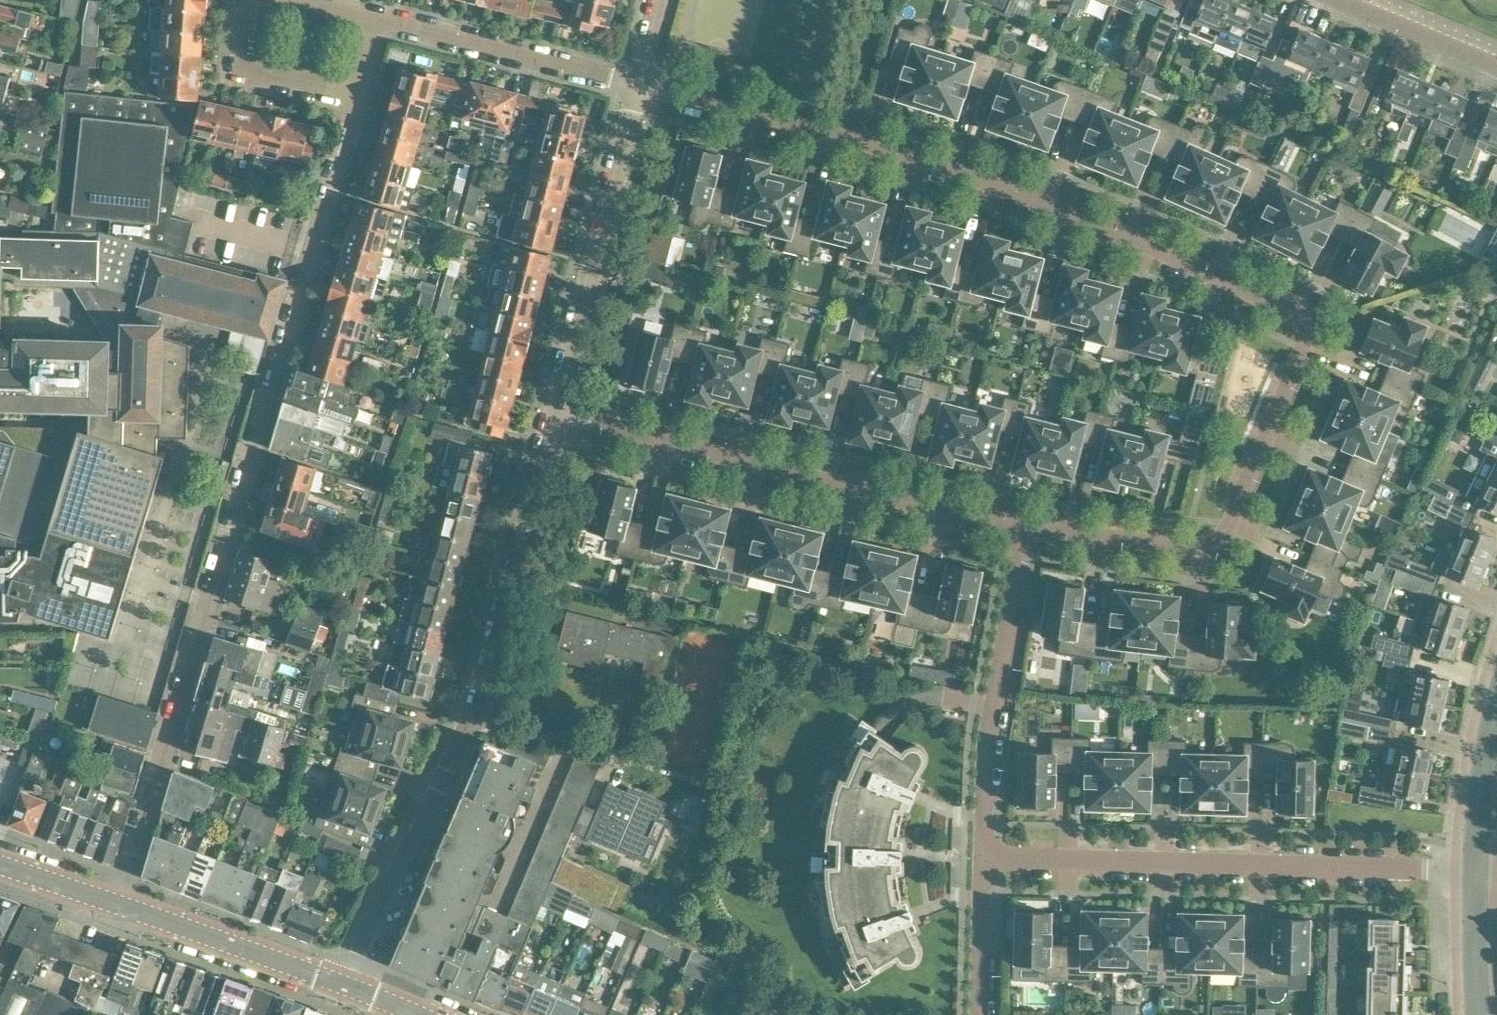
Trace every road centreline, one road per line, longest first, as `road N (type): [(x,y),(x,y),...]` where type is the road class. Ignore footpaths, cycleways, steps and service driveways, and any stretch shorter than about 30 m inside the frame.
road 1 (residential): [(1028,526),(1214,554),(1239,541),(1318,359),(1307,323),(1031,201),(903,155),(638,91)]
road 2 (residential): [(364,104),(120,905)]
road 3 (residential): [(344,986),(462,742),(529,544),(560,415)]
road 4 (residential): [(1472,868),(985,855)]
road 5 (residential): [(560,415),(903,511),(1028,526)]
road 6 (residential): [(560,415),(638,91)]
road 7 (residential): [(985,855),(987,761),(1028,526)]
road 8 (residential): [(638,91),(397,26)]
road 9 (tertiary): [(344,986),(120,905)]
road 10 (residential): [(250,0),(246,67),(364,104)]
road 11 (residential): [(1496,64),(1341,0)]
road 12 (tertiary): [(1472,868),(1496,707)]
road 13 (residential): [(978,1014),(985,855)]
road 14 (tertiary): [(1477,1014),(1472,868)]
road 15 (tertiary): [(120,905),(0,865)]

